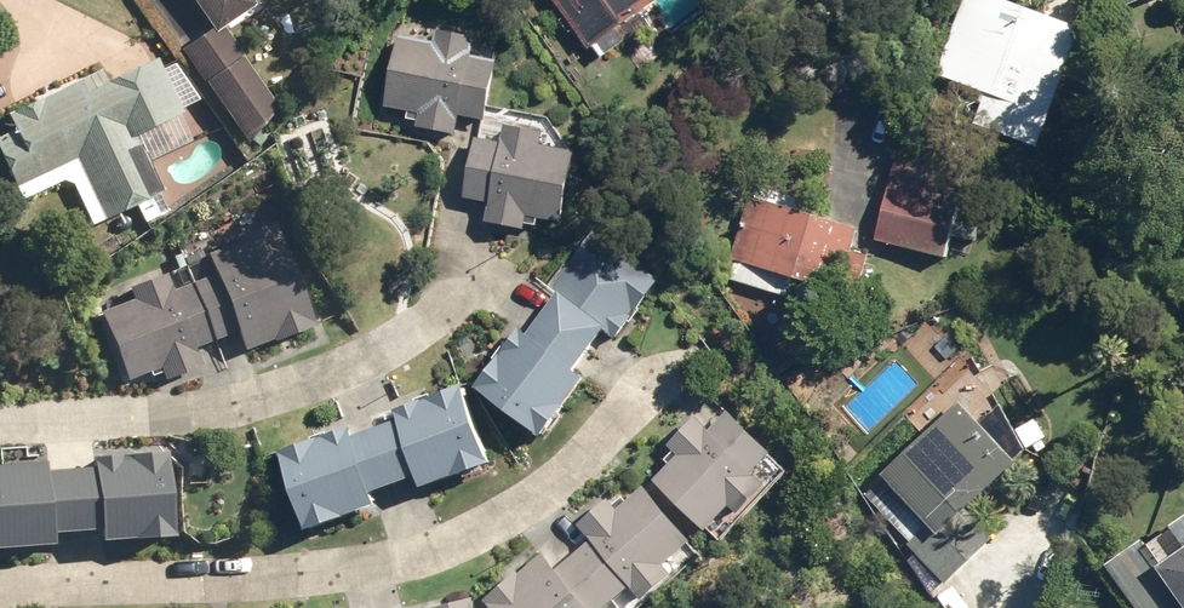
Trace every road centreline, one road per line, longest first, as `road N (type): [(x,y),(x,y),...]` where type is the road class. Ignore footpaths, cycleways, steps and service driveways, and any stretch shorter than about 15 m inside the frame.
road 1 (residential): [(684,373),(527,503),(474,533),(405,556),(207,580),(0,592)]
road 2 (residential): [(494,272),(360,359),(281,391),(176,412),(0,423)]

